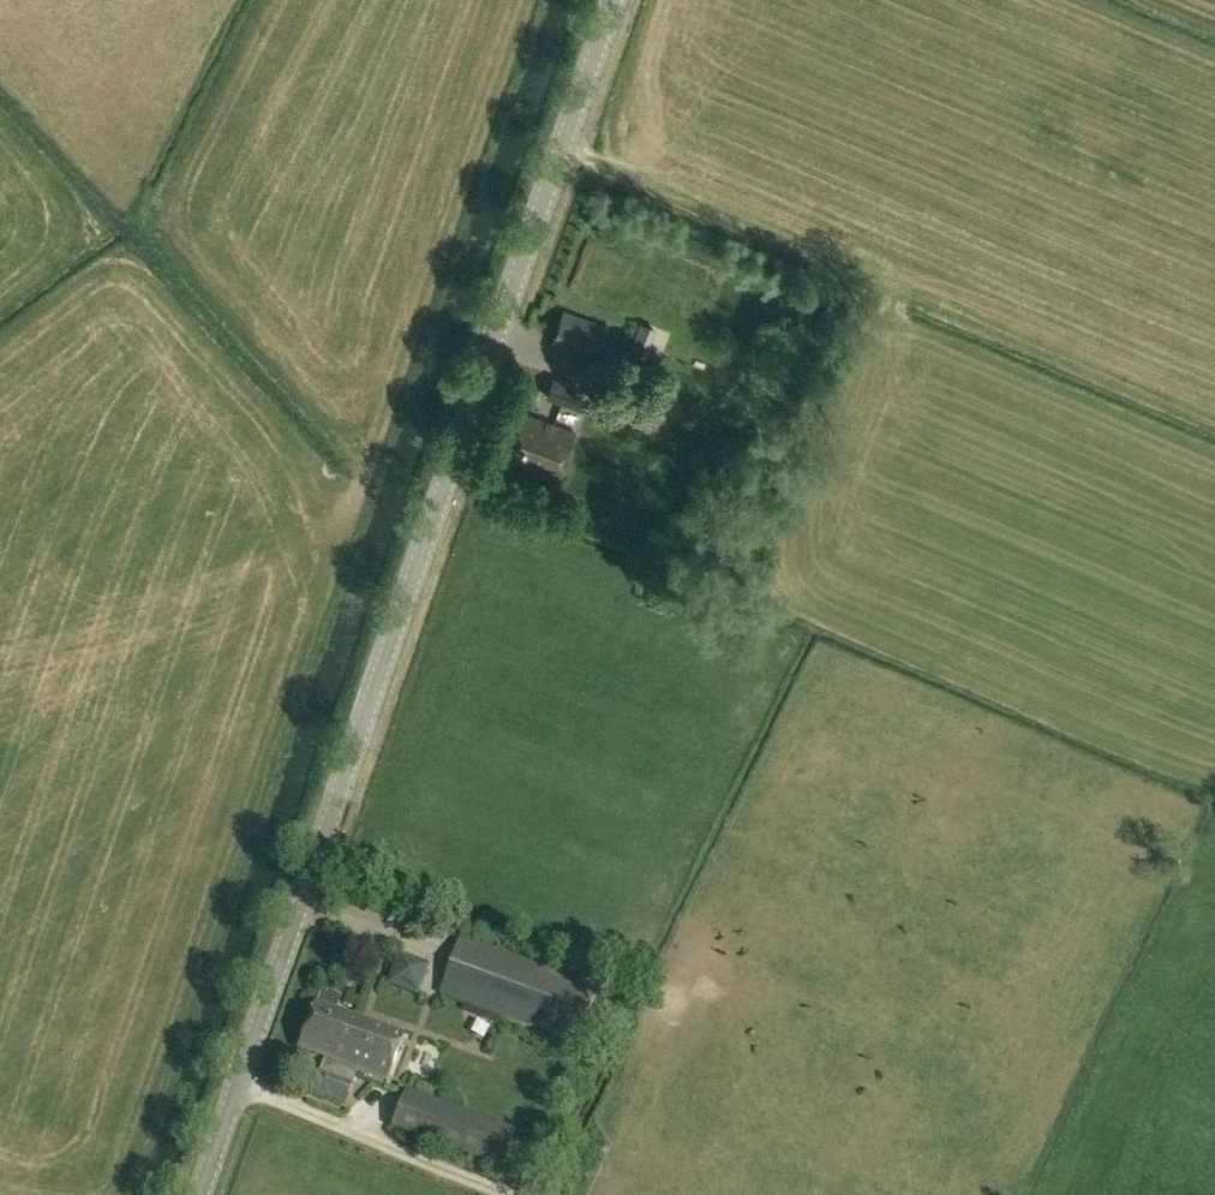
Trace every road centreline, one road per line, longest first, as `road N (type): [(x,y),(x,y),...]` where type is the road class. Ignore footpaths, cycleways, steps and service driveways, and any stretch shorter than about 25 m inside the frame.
road 1 (tertiary): [(199,1194),(620,0)]

